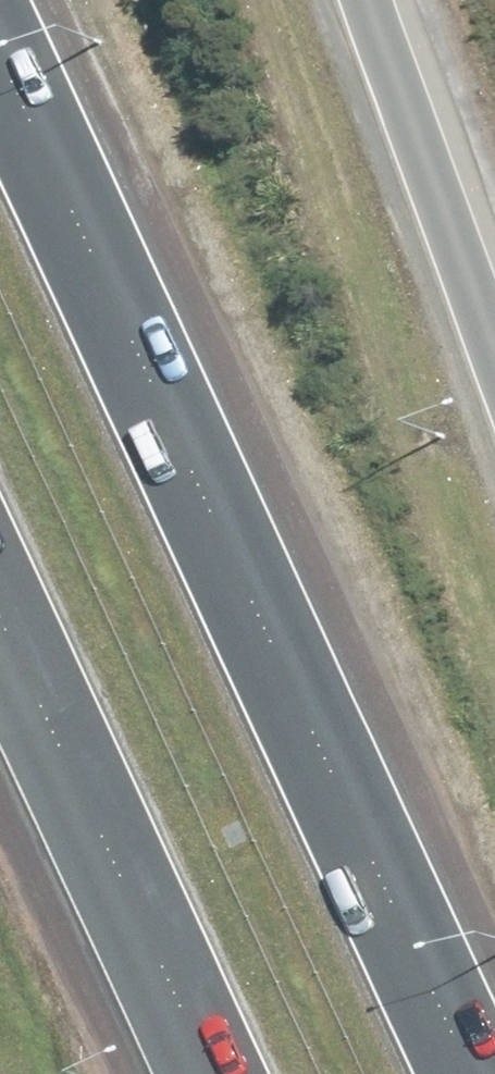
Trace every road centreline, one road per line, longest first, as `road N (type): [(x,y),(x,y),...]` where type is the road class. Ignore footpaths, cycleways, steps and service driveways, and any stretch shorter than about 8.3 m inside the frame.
road 1 (motorway): [(0,57),(472,1073)]
road 2 (motorway): [(214,1073),(0,615)]
road 3 (motorway): [(366,0),(494,356)]

